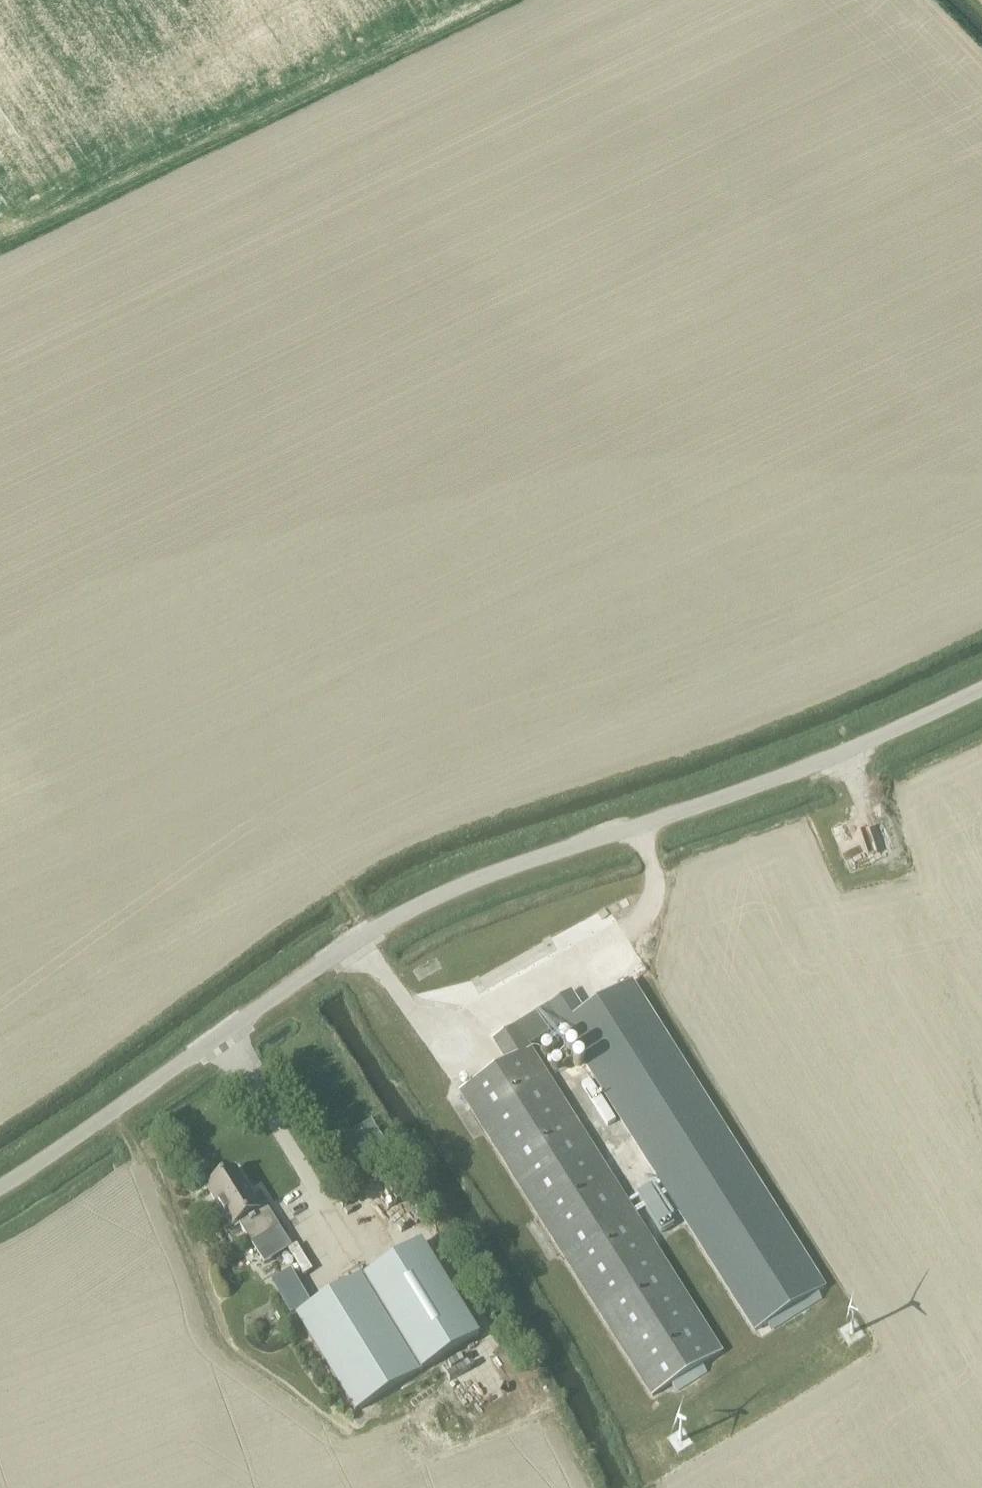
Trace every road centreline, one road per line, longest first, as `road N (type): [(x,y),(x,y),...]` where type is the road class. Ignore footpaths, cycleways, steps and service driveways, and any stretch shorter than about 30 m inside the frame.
road 1 (unclassified): [(0,1183),(413,906),(467,879),(807,766),(981,688)]

